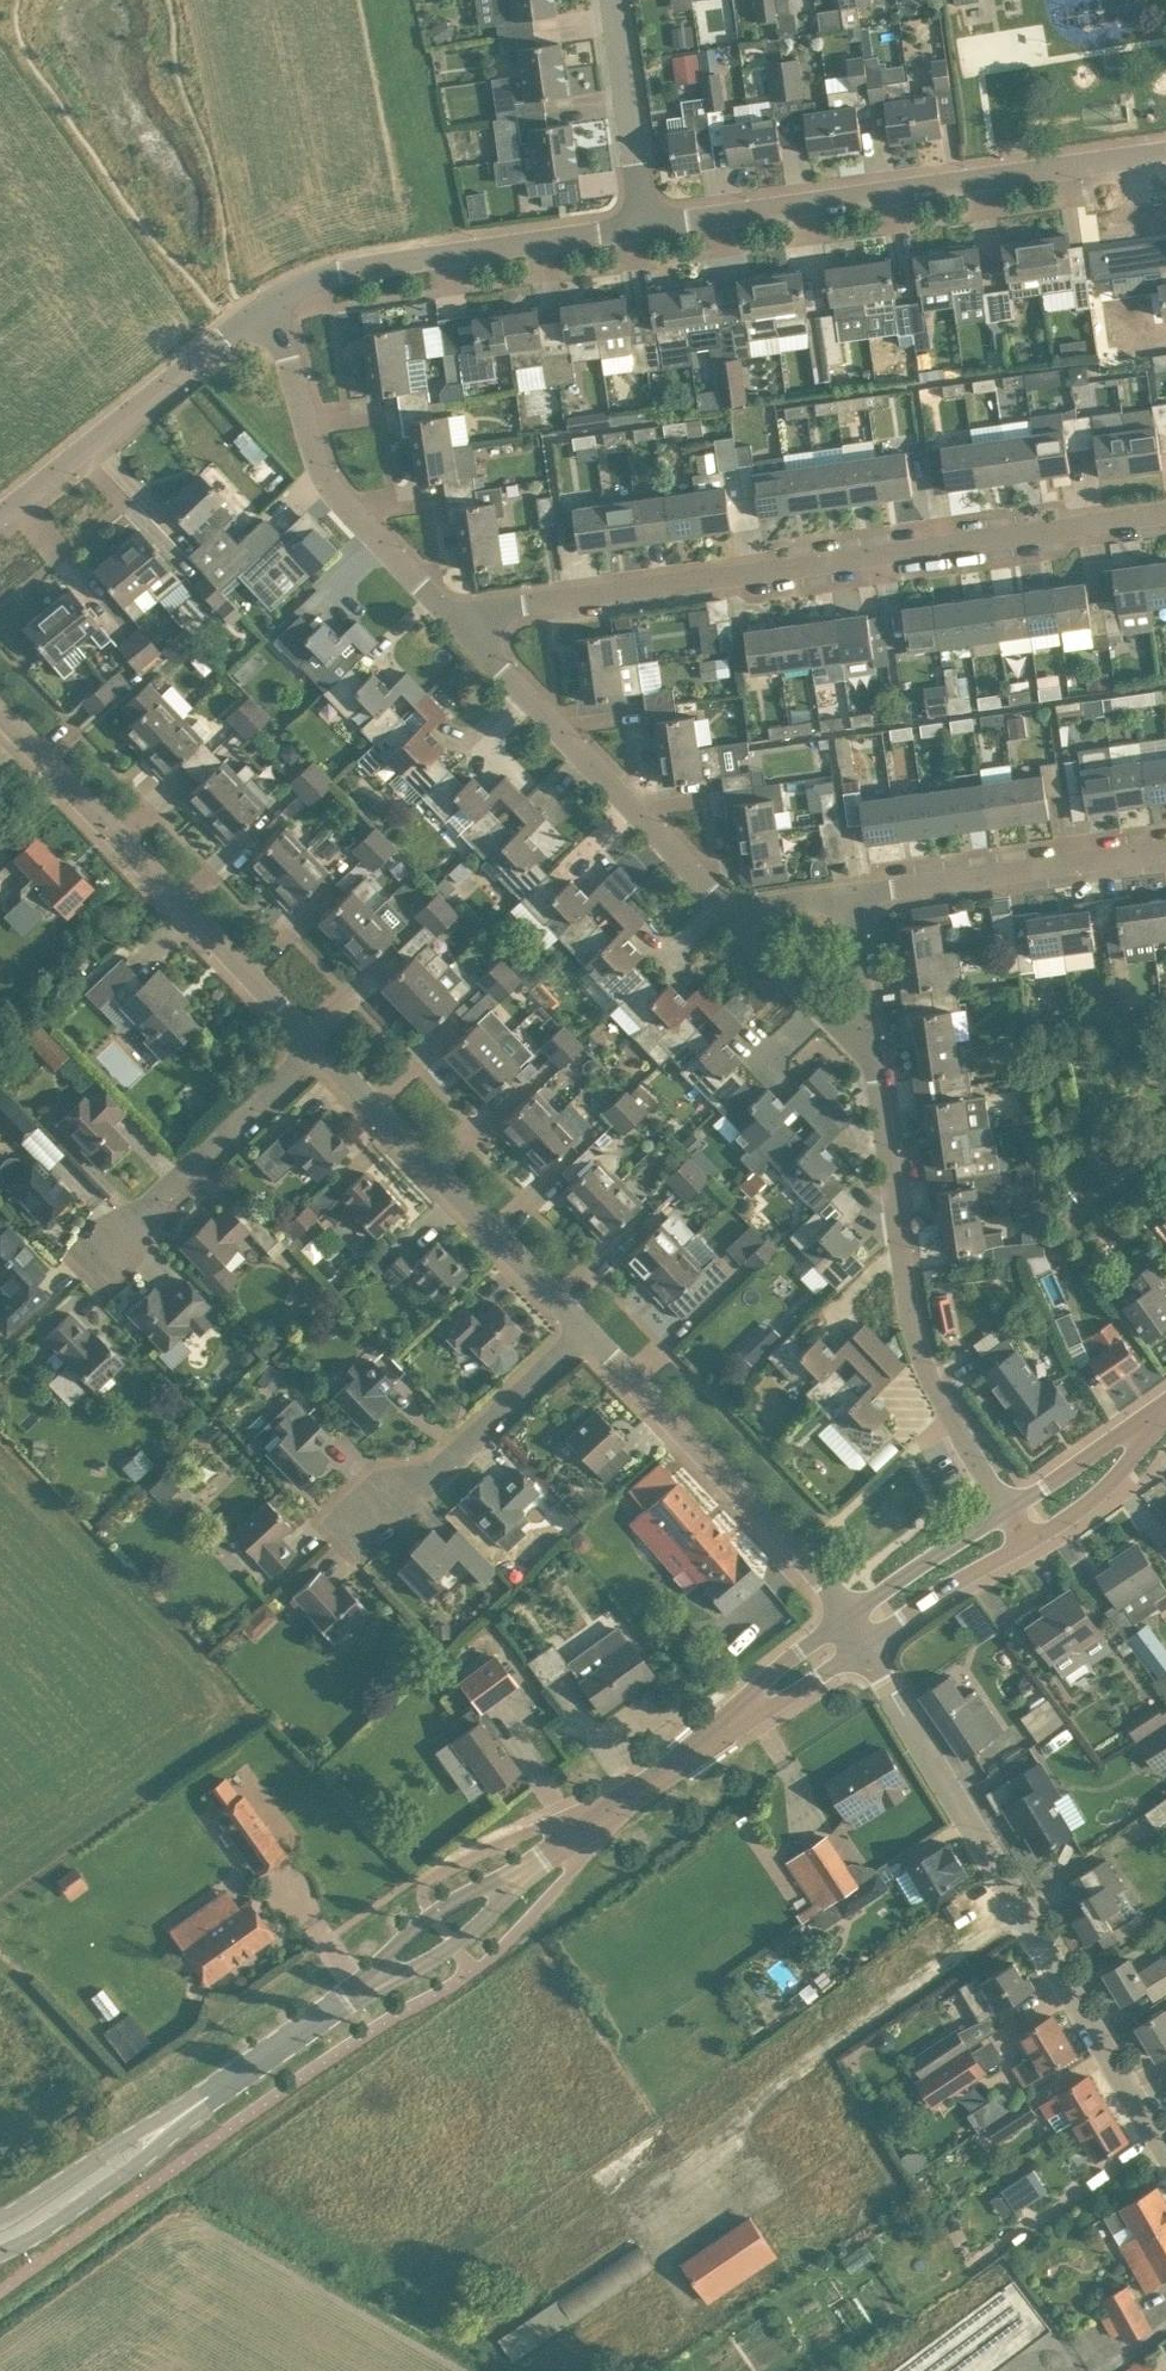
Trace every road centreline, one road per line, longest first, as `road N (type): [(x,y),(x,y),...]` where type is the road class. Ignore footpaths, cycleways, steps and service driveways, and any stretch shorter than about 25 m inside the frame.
road 1 (residential): [(465,625),(491,608),(1165,510)]
road 2 (unclassified): [(1165,2144),(865,1646)]
road 3 (residential): [(643,221),(1165,150)]
road 4 (residential): [(1008,1507),(915,1338),(871,1059)]
road 5 (residential): [(315,1047),(0,714)]
road 6 (track): [(1023,1904),(778,2082),(692,2161)]
road 7 (residential): [(736,912),(465,625)]
road 8 (residential): [(589,1331),(315,1047)]
road 9 (residential): [(465,625),(346,509),(319,469),(273,306)]
road 10 (residential): [(273,306),(370,260),(643,221)]
road 11 (residential): [(845,1614),(589,1331)]
road 12 (residential): [(0,518),(273,306)]
road 13 (residential): [(850,898),(1165,849)]
road 14 (residential): [(103,1255),(315,1047)]
road 15 (residential): [(377,1526),(589,1331)]
road 16 (tertiary): [(515,1878),(727,1729)]
road 17 (tertiary): [(0,2250),(142,2159),(183,2112)]
road 18 (residential): [(643,221),(611,0)]
road 19 (tertiary): [(183,2112),(366,1985)]
road 20 (tertiary): [(183,2112),(127,2137),(0,2218)]
road 21 (residential): [(871,1059),(736,912)]
road 22 (tertiary): [(1008,1507),(845,1614)]
road 23 (tertiary): [(865,1646),(1028,1542)]
road 24 (tertiary): [(515,1878),(468,1890),(434,1912),(403,1936),(366,1985)]
road 25 (tertiary): [(1028,1542),(1117,1475),(1165,1414)]
road 26 (tertiary): [(366,1985),(457,1943),(515,1878)]
road 27 (tertiary): [(1165,1413),(1008,1507)]
road 28 (tertiary): [(845,1614),(761,1681),(727,1729)]
road 29 (residential): [(871,1059),(850,898)]
road 30 (tertiary): [(727,1729),(865,1646)]

